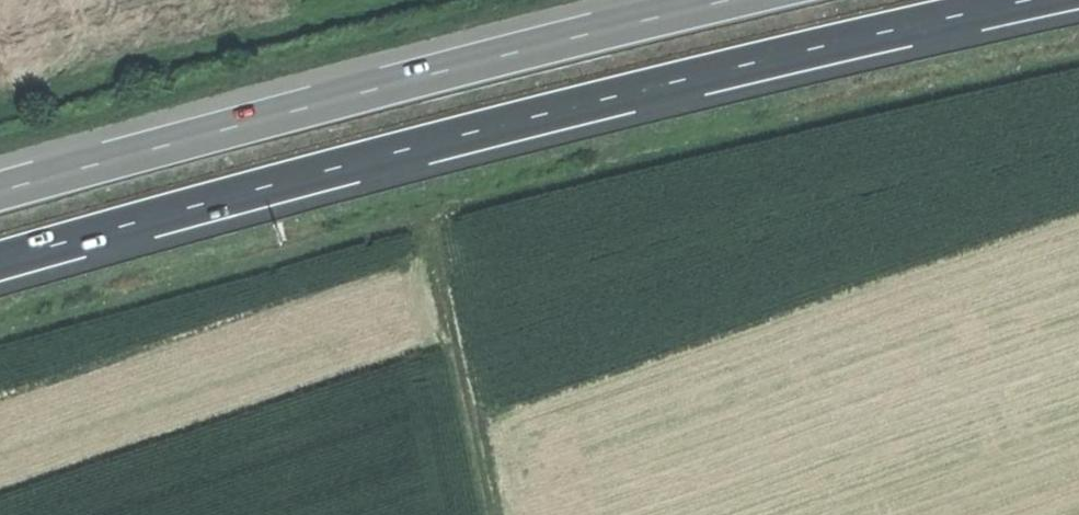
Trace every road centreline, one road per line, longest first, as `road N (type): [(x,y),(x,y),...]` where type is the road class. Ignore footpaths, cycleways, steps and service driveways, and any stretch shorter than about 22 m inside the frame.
road 1 (trunk): [(0,261),(532,117),(1032,0)]
road 2 (track): [(0,336),(448,206),(497,514)]
road 3 (trunk): [(736,0),(0,193)]
road 4 (track): [(448,206),(825,104),(1078,52)]

